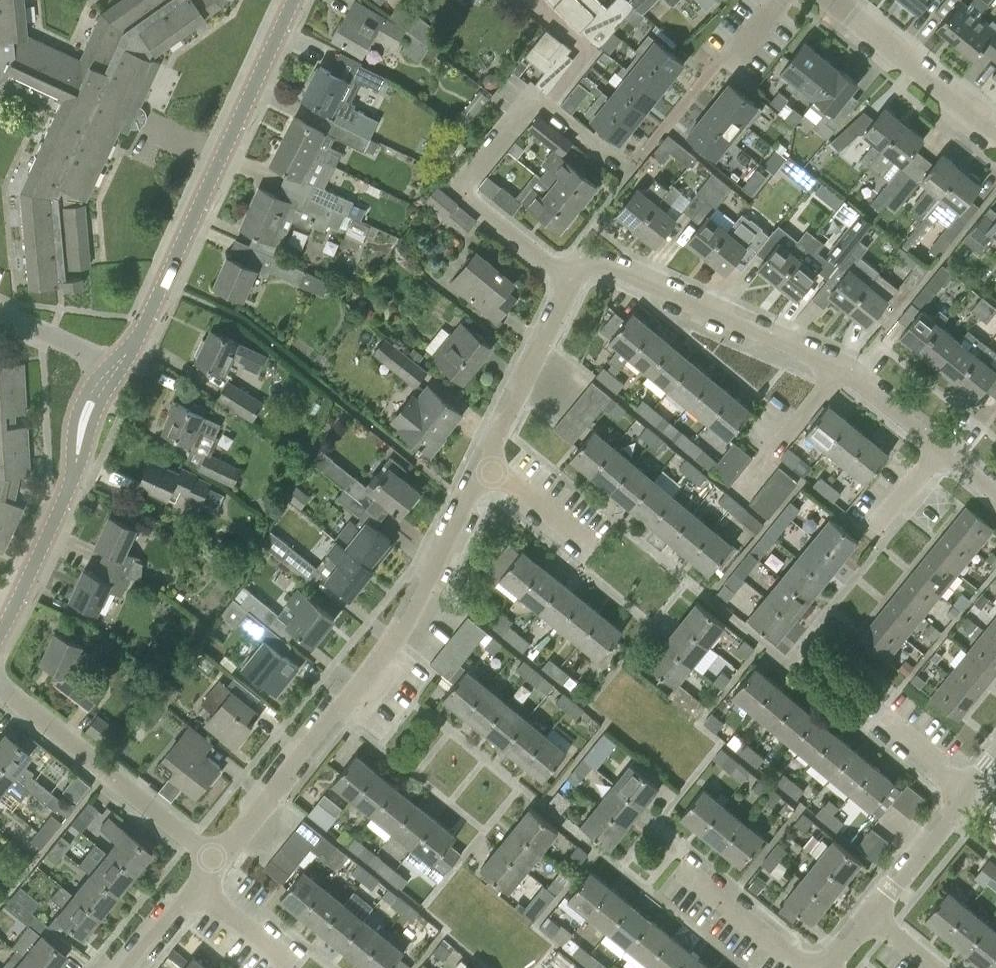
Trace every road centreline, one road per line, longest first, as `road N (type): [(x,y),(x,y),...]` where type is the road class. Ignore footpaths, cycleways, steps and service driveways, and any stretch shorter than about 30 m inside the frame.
road 1 (residential): [(214,862),(394,639),(481,461)]
road 2 (residential): [(938,451),(840,370),(799,351),(600,264),(569,279)]
road 3 (tertiary): [(135,342),(293,0)]
road 4 (residential): [(569,279),(458,187),(531,97),(544,107)]
road 5 (residential): [(214,862),(0,691)]
road 6 (unclassified): [(995,135),(829,0)]
road 7 (residential): [(481,461),(569,279)]
road 8 (unclassified): [(867,919),(969,794)]
road 9 (tertiary): [(0,631),(70,486)]
road 10 (residential): [(526,0),(588,52),(544,107)]
road 11 (residential): [(792,967),(678,874)]
road 12 (residential): [(588,547),(481,461)]
road 13 (tertiary): [(109,364),(78,407),(70,486)]
road 14 (tertiary): [(70,486),(96,413),(123,370)]

